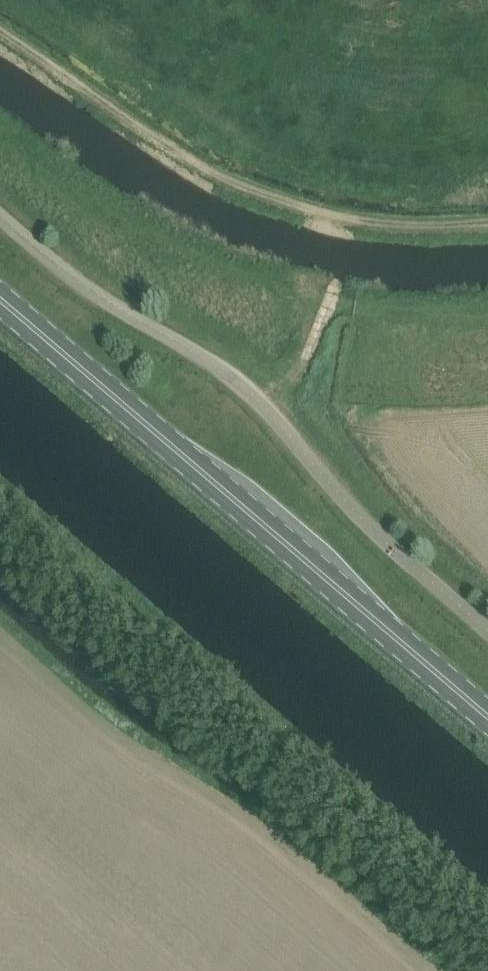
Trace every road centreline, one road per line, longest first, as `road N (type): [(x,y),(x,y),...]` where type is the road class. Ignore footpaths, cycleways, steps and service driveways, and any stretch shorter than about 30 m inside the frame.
road 1 (unclassified): [(487,955),(0,538)]
road 2 (primary): [(487,722),(0,305)]
road 3 (unclassified): [(487,628),(379,534),(238,384),(71,287),(0,230)]
road 4 (track): [(0,27),(245,183),(342,216),(417,224),(487,220)]

